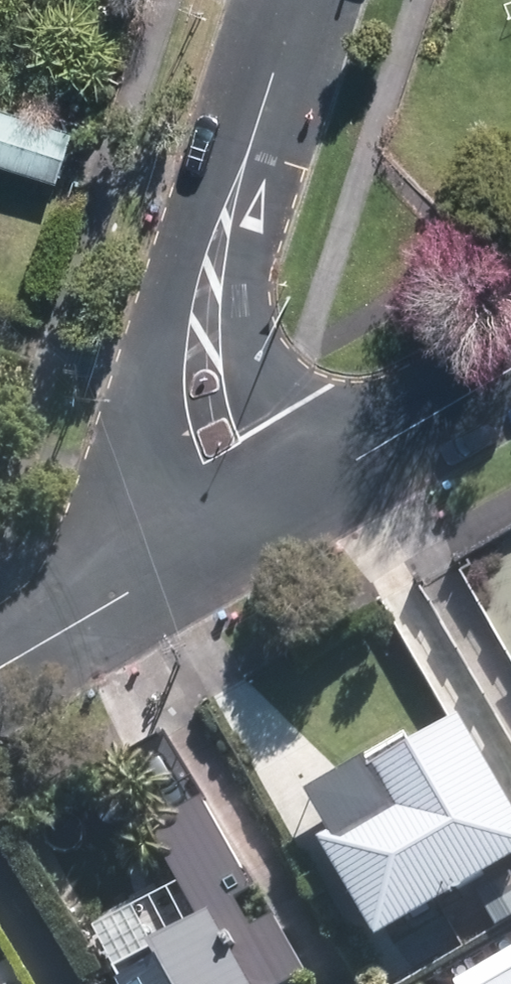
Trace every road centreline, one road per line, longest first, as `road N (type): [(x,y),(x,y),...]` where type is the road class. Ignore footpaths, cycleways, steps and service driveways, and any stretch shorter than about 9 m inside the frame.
road 1 (residential): [(189,561),(152,451),(155,339),(181,258),(243,169)]
road 2 (residential): [(243,169),(244,296),(279,414),(315,489)]
road 3 (residential): [(510,373),(315,489)]
road 4 (residential): [(189,561),(0,671)]
road 5 (residential): [(297,0),(243,169)]
road 6 (residential): [(315,489),(189,561)]

